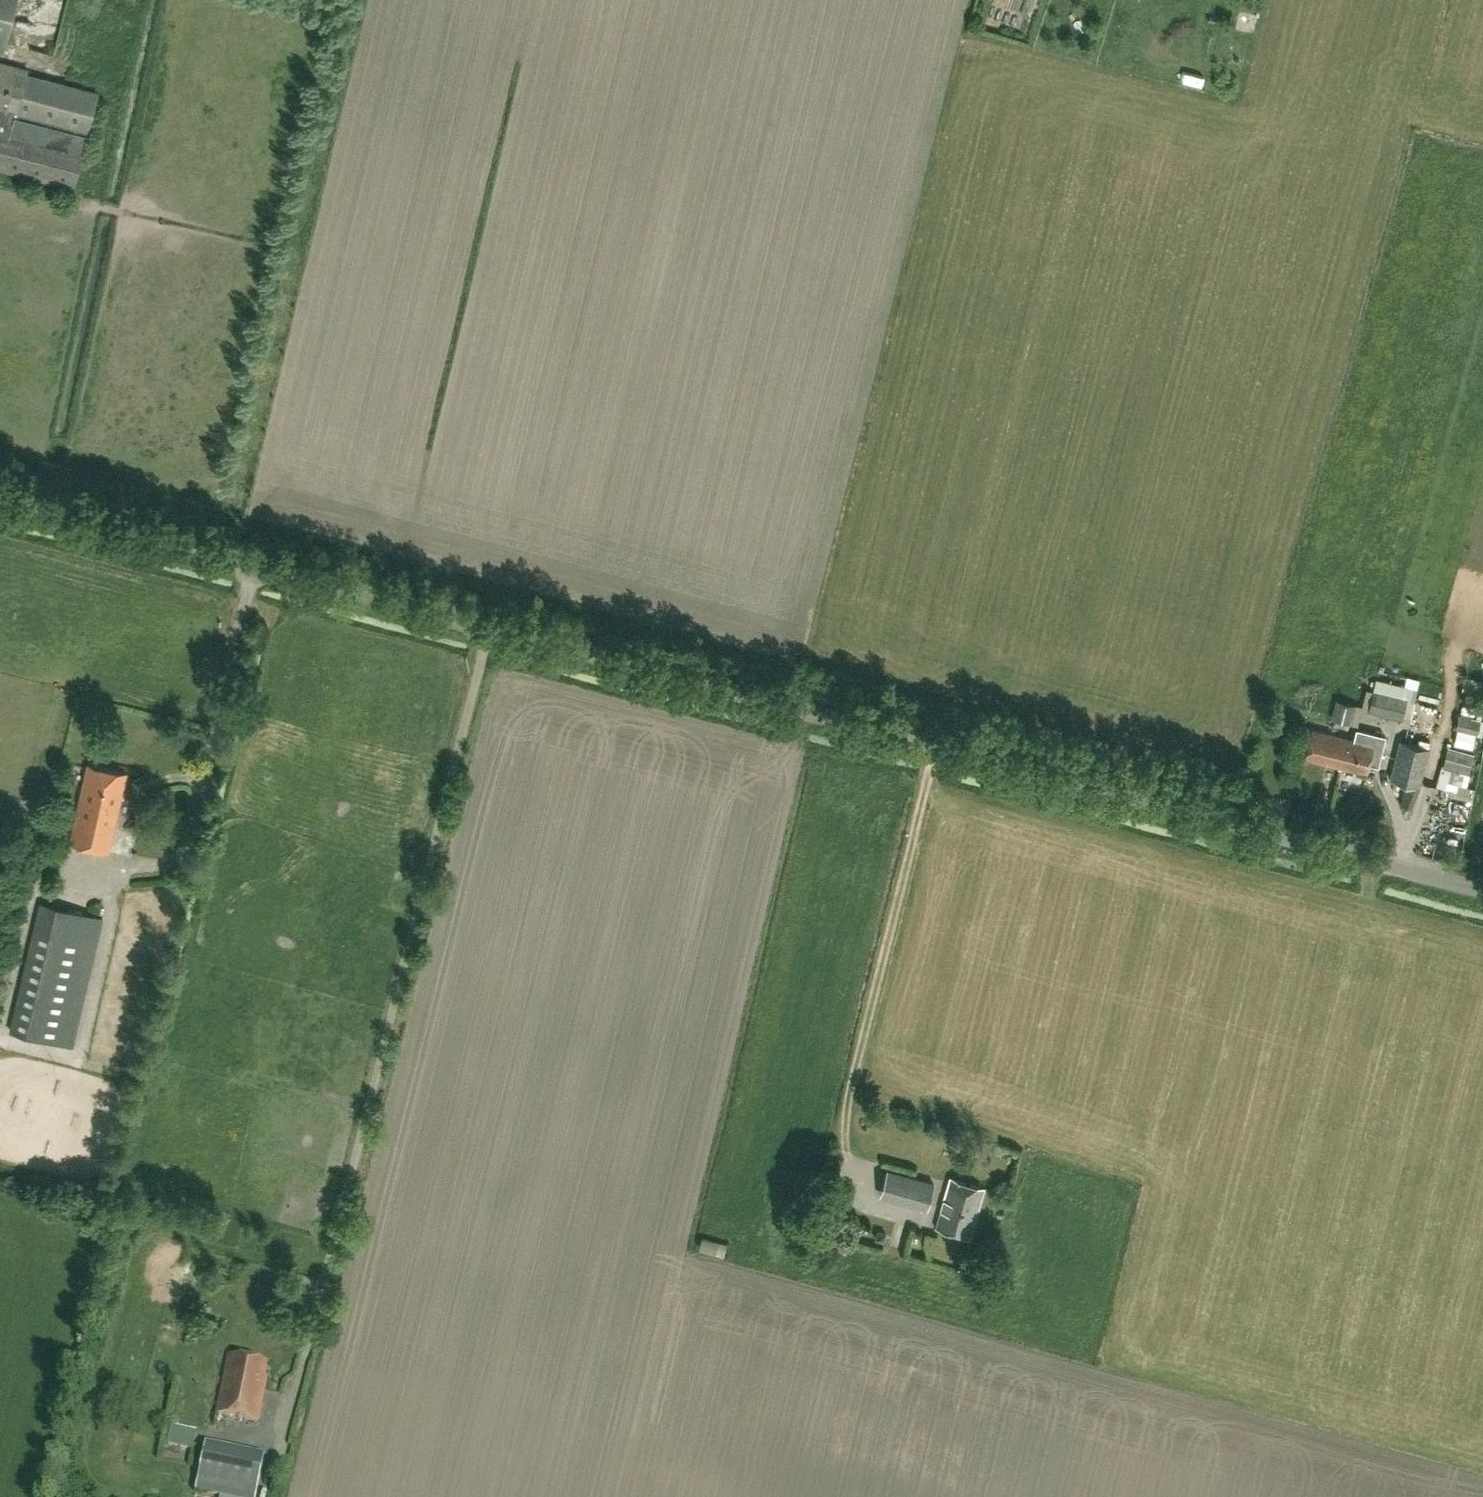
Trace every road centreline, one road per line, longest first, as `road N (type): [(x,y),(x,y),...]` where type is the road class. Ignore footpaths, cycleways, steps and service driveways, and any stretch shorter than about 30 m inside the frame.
road 1 (unclassified): [(1482,887),(0,495)]

